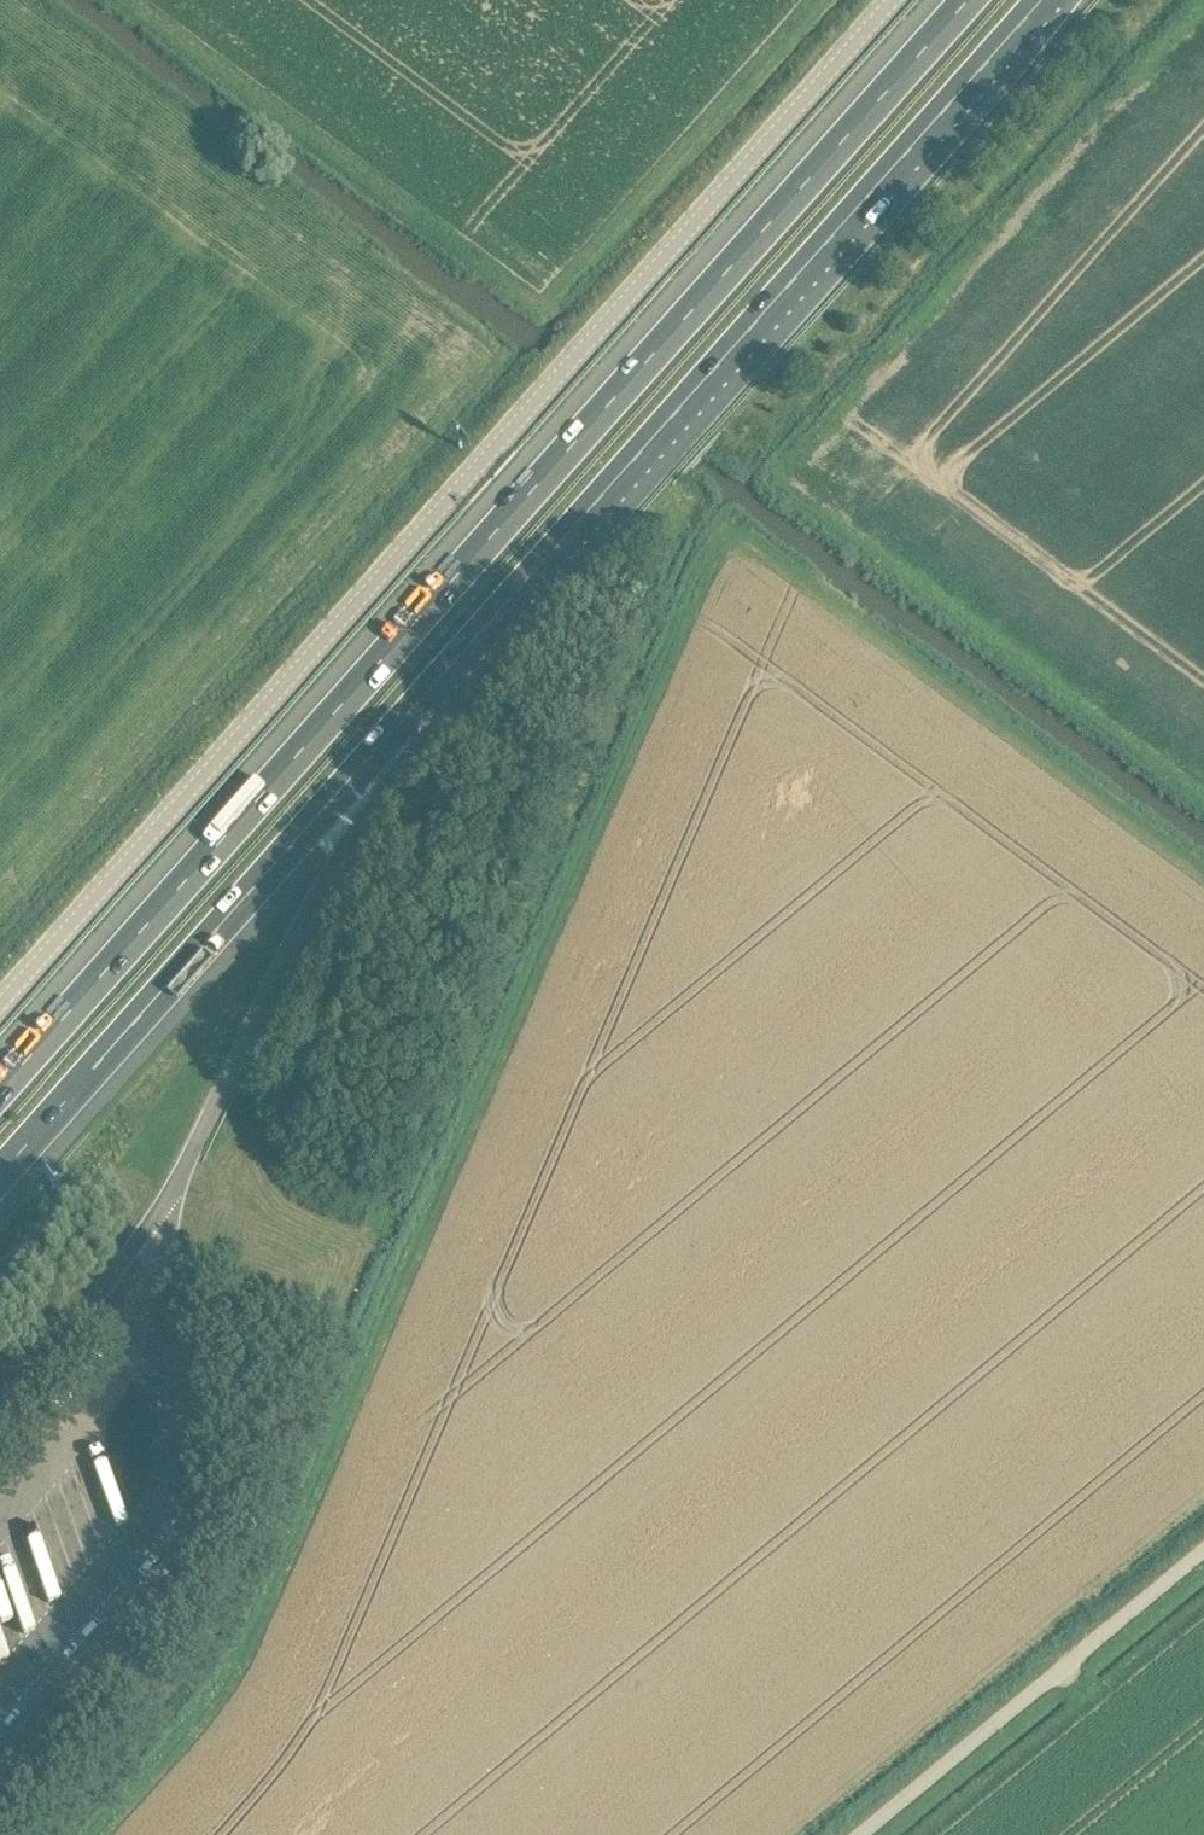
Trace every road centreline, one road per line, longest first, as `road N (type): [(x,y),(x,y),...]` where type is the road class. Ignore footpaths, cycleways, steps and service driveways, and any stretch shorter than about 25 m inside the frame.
road 1 (motorway): [(967,0),(0,1088)]
road 2 (tertiary): [(0,1006),(899,0)]
road 3 (motorway): [(401,723),(1044,0)]
road 4 (motorway): [(0,1174),(401,723)]
road 5 (motorway): [(167,1207),(401,723)]
road 6 (unclassified): [(862,1834),(1203,1555)]

